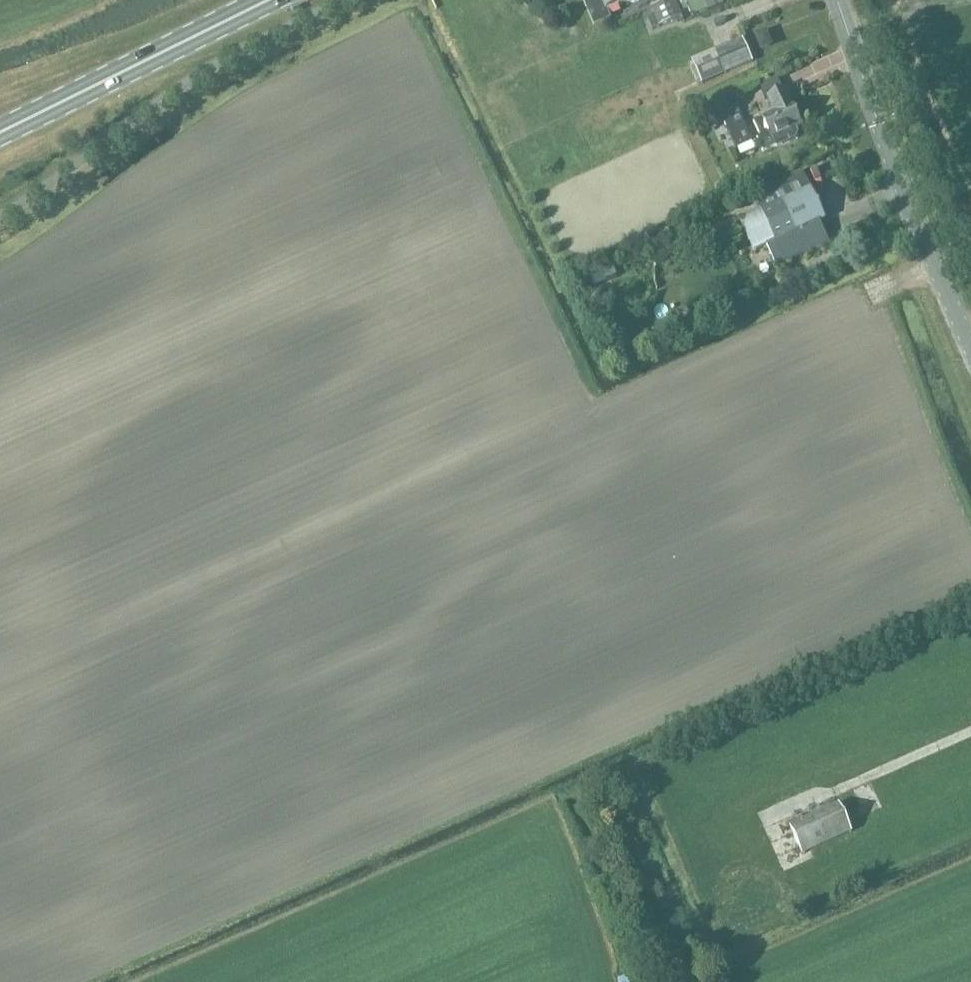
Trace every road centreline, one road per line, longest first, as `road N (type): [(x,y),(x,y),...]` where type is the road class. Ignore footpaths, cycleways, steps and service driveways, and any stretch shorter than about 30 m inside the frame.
road 1 (tertiary): [(970,344),(878,124),(837,0)]
road 2 (secondary): [(0,132),(267,0)]

